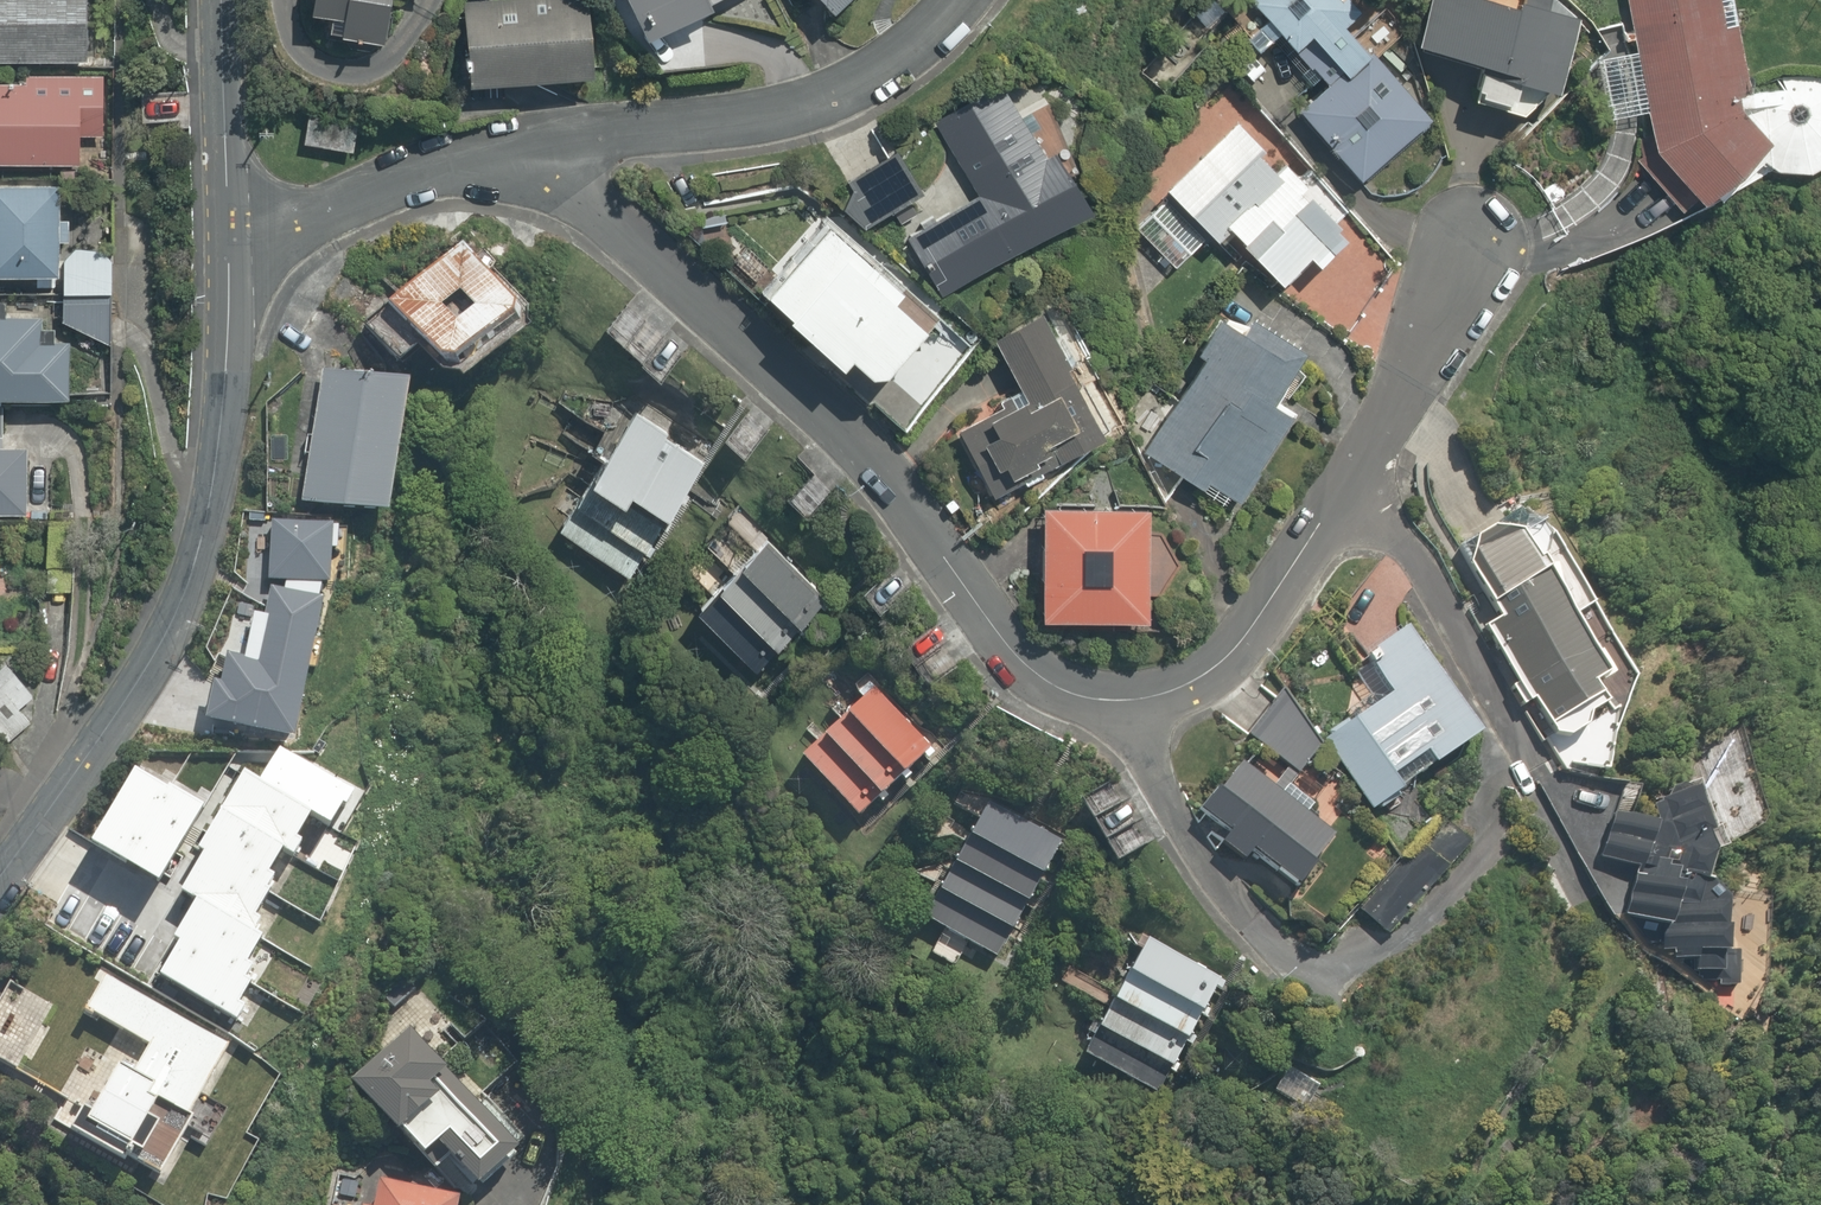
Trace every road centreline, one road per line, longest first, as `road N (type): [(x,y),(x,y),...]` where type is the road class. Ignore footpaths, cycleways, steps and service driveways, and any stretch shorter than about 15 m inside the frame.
road 1 (residential): [(1123,724),(1051,714),(995,651),(896,491),(562,152)]
road 2 (residential): [(230,244),(225,378),(192,571),(157,653),(0,875)]
road 3 (residential): [(970,0),(881,75),(791,109),(562,152)]
road 4 (residential): [(1364,483),(1232,664),(1187,706),(1123,724)]
road 5 (residential): [(562,152),(474,170),(230,244)]
road 6 (residential): [(1364,483),(1535,767)]
road 7 (residential): [(1300,972),(1260,941),(1123,724)]
road 8 (residential): [(1484,228),(1364,483)]
road 9 (residential): [(221,0),(230,244)]

